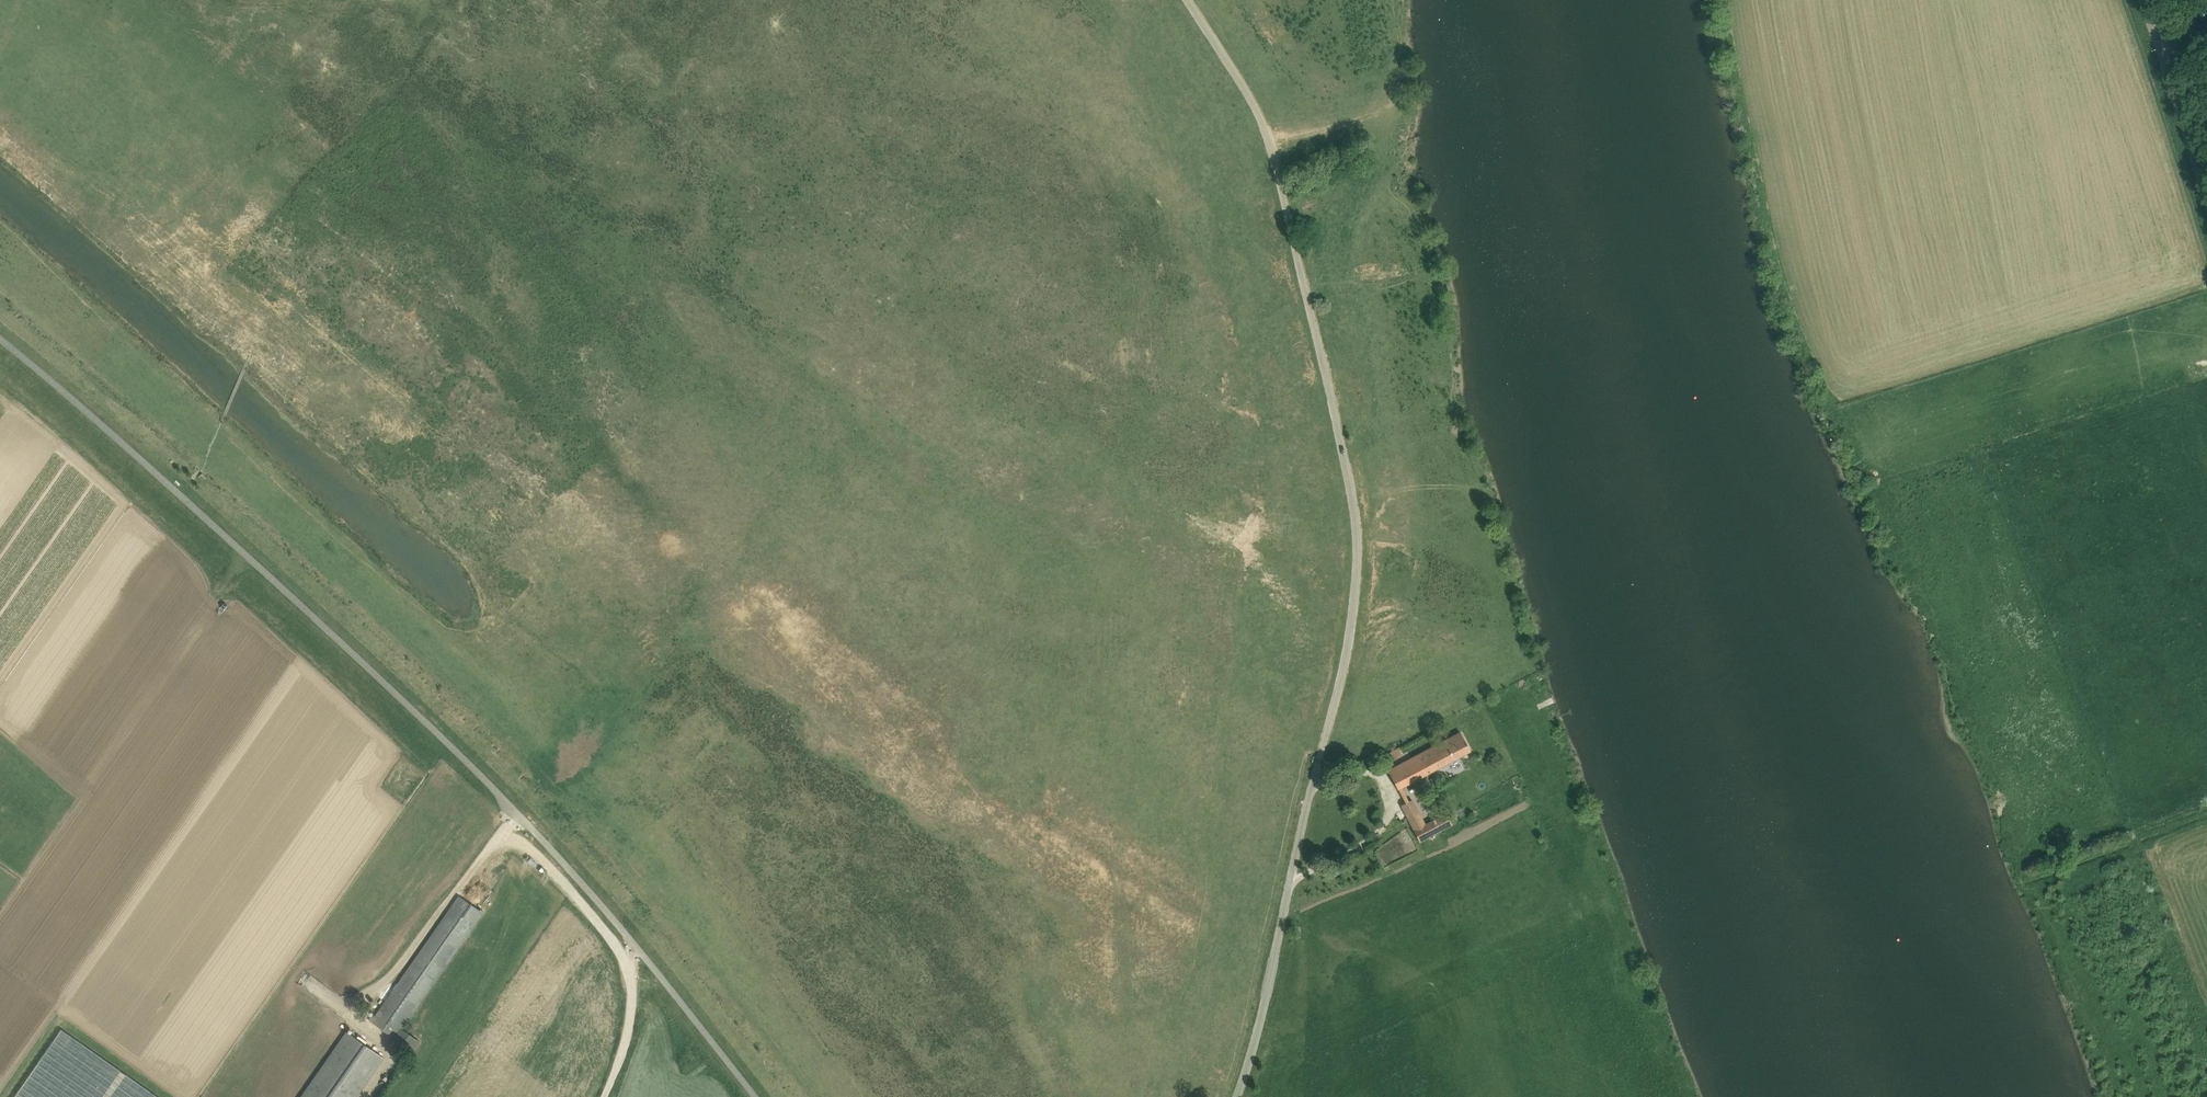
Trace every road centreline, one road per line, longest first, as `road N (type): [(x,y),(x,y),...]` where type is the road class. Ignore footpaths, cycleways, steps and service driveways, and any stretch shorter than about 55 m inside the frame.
road 1 (unclassified): [(1237,1096),(1351,635),(1358,530),(1265,129),(1191,0)]
road 2 (unclassified): [(2206,201),(2142,0)]
road 3 (track): [(601,1096),(624,1042),(637,946)]
road 4 (track): [(440,912),(517,812)]

